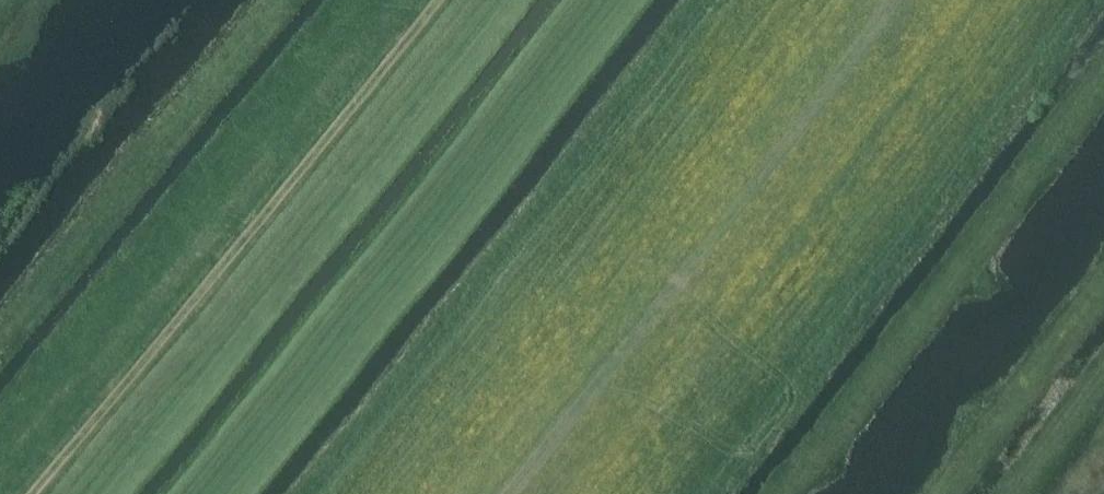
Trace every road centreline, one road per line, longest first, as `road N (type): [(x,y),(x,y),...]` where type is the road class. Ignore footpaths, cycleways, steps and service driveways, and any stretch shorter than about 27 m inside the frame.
road 1 (track): [(882,0),(501,493)]

